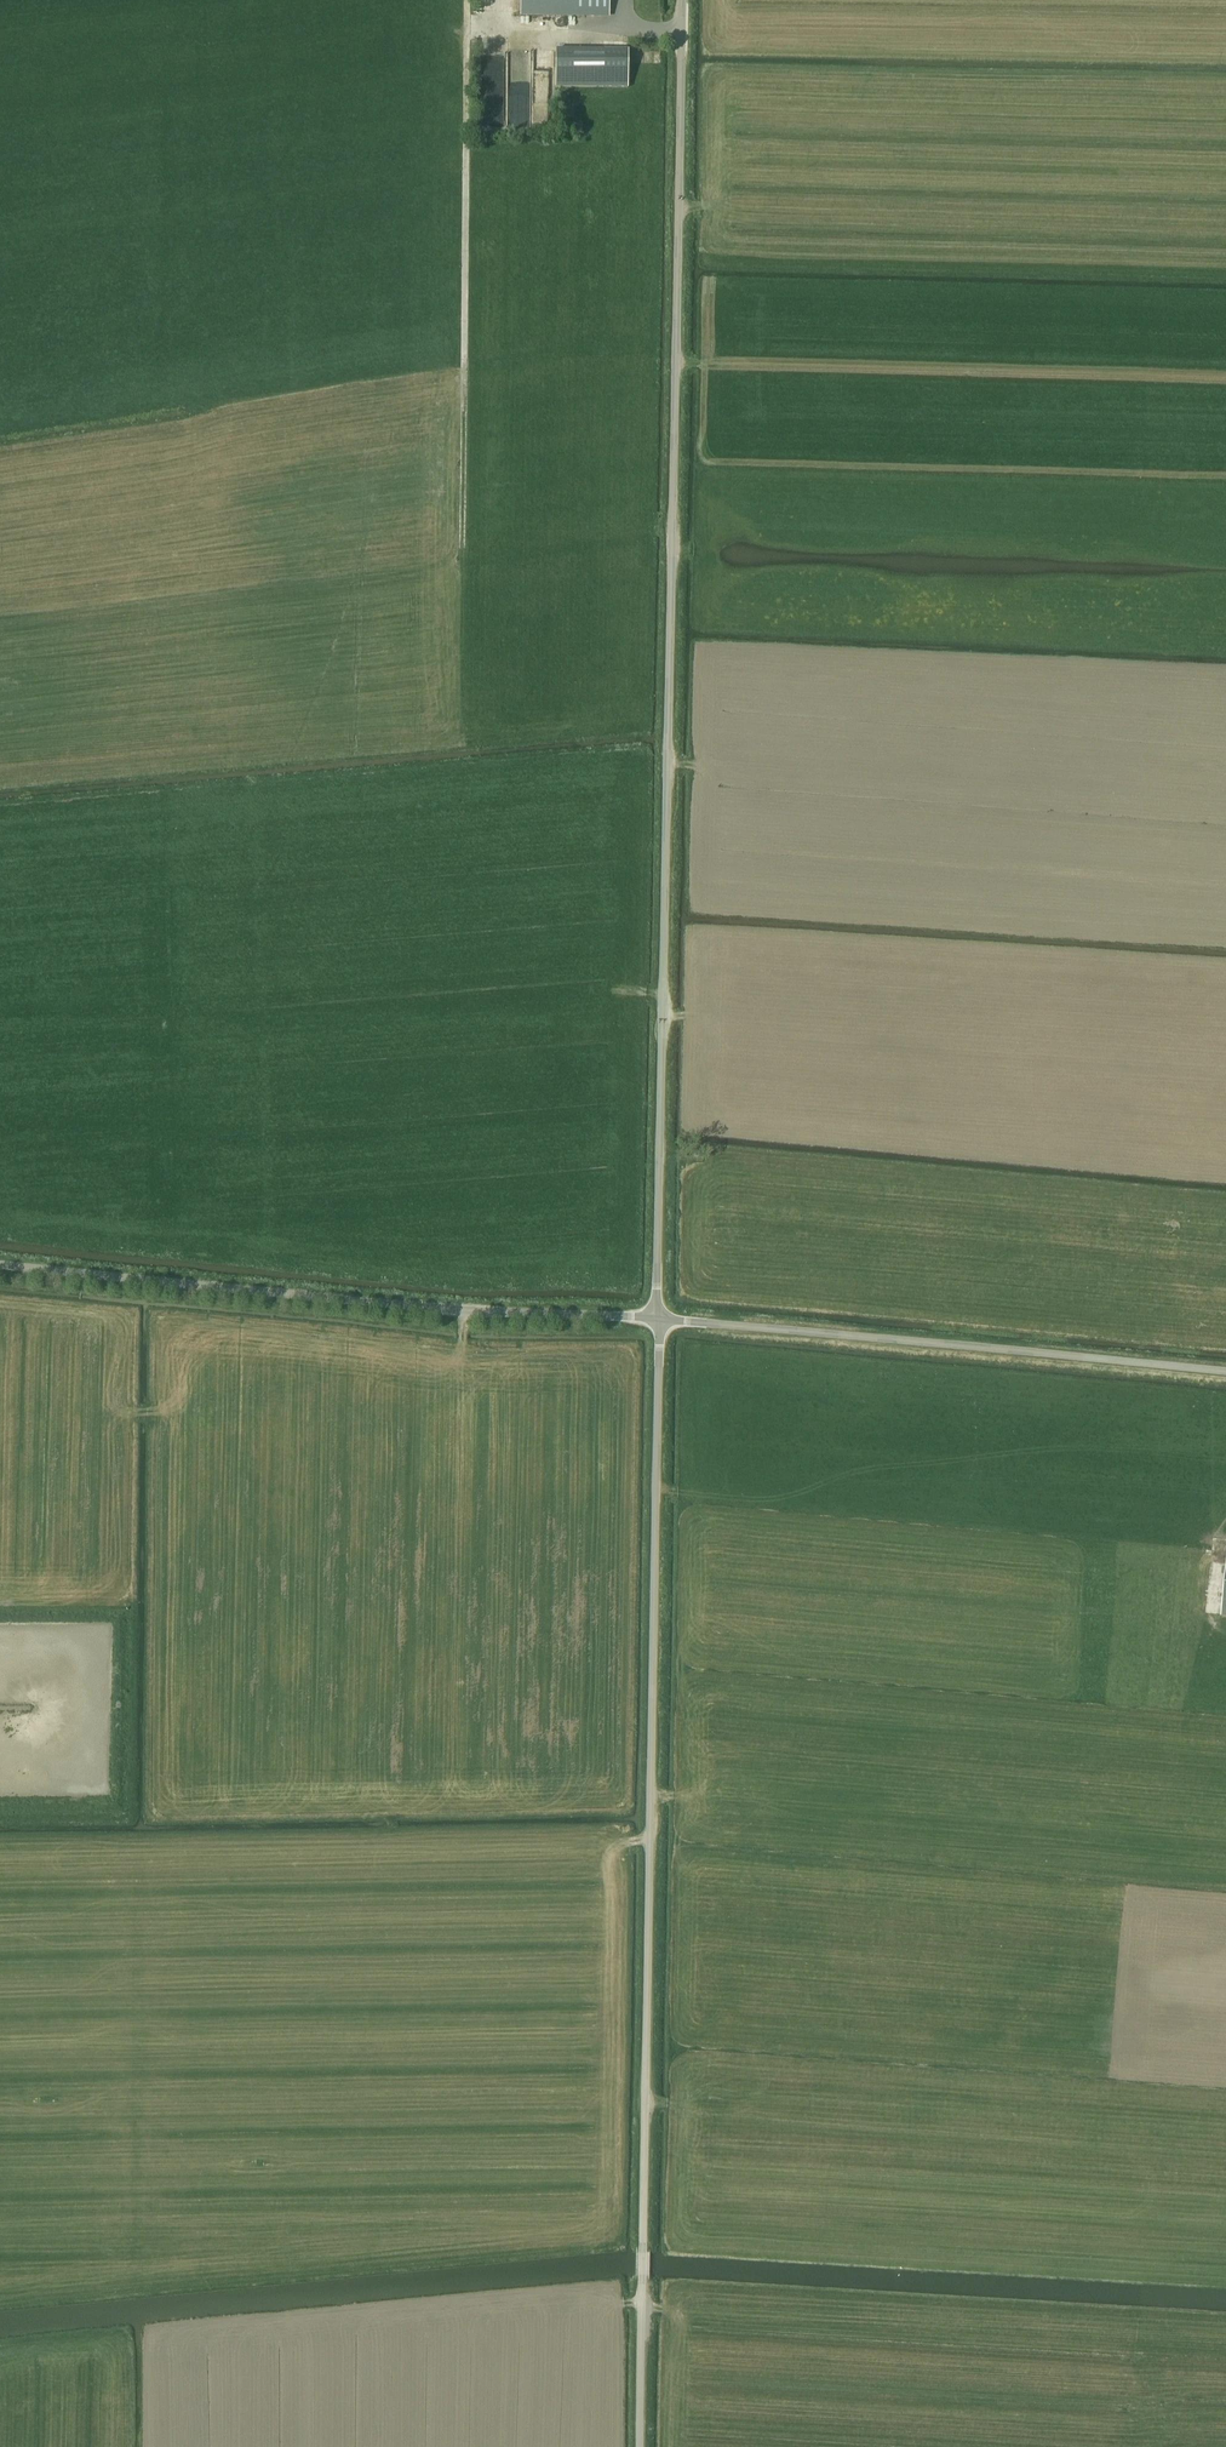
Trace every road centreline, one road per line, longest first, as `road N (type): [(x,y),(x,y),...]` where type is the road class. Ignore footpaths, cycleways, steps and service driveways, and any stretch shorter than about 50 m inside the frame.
road 1 (unclassified): [(656,1317),(679,0)]
road 2 (unclassified): [(640,2446),(656,1317)]
road 3 (unclassified): [(656,1317),(385,1303),(0,1263)]
road 4 (unclassified): [(1225,1372),(656,1317)]

